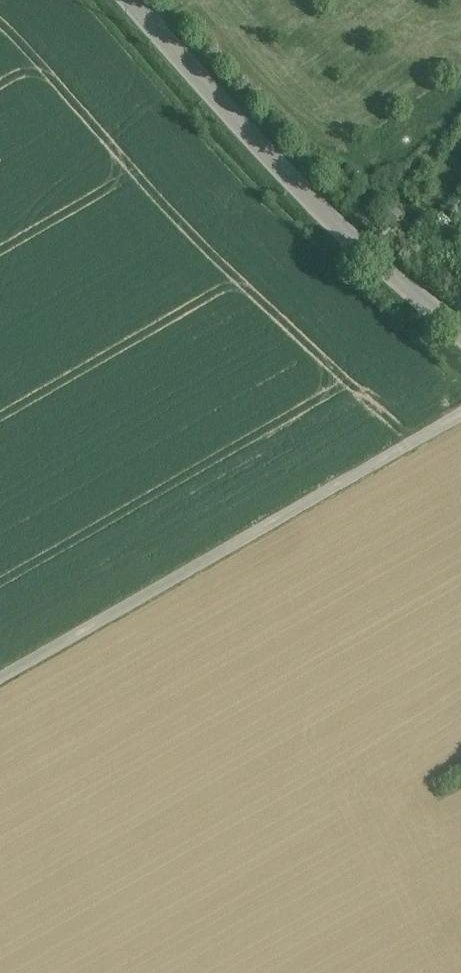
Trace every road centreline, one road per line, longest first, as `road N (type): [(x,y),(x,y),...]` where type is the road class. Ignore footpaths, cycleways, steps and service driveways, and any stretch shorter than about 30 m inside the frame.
road 1 (track): [(0,680),(460,416)]
road 2 (tertiary): [(460,341),(243,129),(130,0)]

